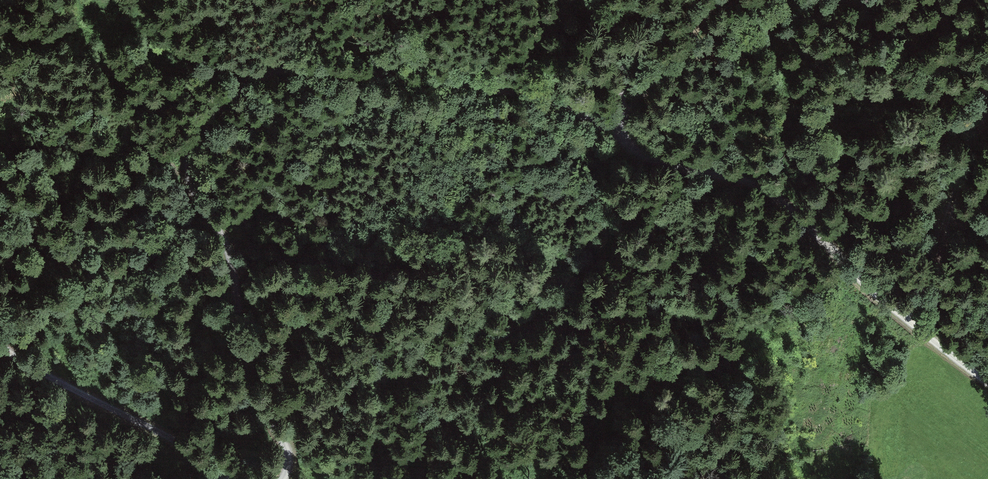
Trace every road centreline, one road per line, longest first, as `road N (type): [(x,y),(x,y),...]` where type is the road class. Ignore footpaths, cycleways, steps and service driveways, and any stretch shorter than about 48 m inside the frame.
road 1 (track): [(545,98),(314,70),(268,77),(204,118),(192,158),(196,197),(220,256),(246,392),(287,443),(286,478)]
road 2 (track): [(596,0),(617,33),(629,143),(784,204),(907,321),(987,384)]
road 3 (track): [(226,478),(187,439),(63,380),(0,338)]
road 4 (track): [(907,321),(936,228),(959,195),(968,124),(987,80)]

